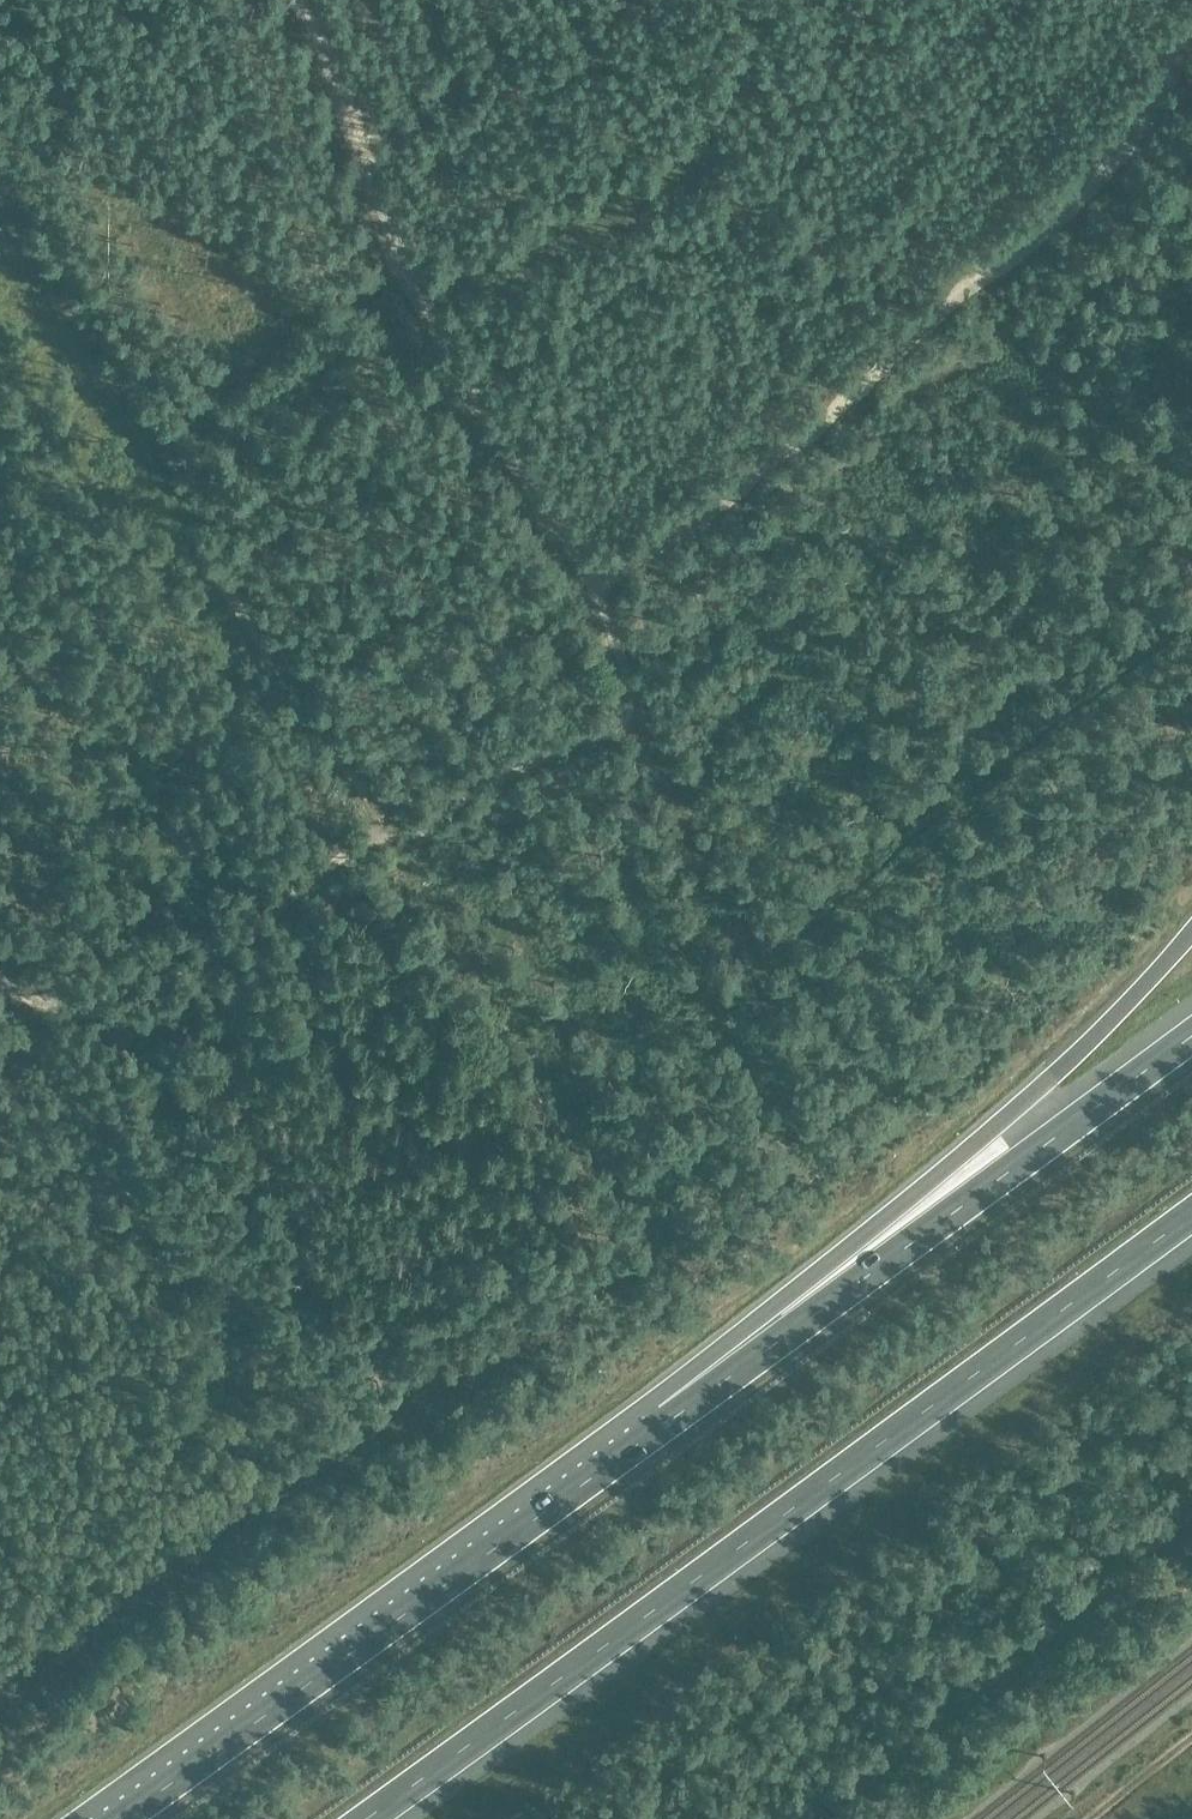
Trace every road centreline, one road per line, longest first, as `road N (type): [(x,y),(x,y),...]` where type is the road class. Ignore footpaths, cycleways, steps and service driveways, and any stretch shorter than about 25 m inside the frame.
road 1 (motorway): [(366,1818),(1191,1217)]
road 2 (track): [(0,242),(565,1092)]
road 3 (track): [(0,1676),(660,1248),(662,1238),(565,1092)]
road 4 (track): [(592,589),(824,423),(903,344),(1060,216),(1105,167),(1191,41)]
road 5 (track): [(565,1092),(799,936),(950,805),(1191,619)]
road 6 (track): [(0,980),(61,1009),(93,1014),(134,1006),(257,931),(331,867),(536,761),(611,737),(634,717)]
road 7 (motorway): [(1191,929),(1096,1037),(669,1423)]
road 8 (motorway): [(669,1423),(124,1818)]
road 9 (track): [(592,589),(441,351),(305,0)]
road 10 (motorway): [(1191,1038),(669,1423)]
road 11 (track): [(752,968),(634,717)]
road 12 (track): [(634,717),(592,589)]
road 13 (track): [(1086,1818),(1191,1735)]

